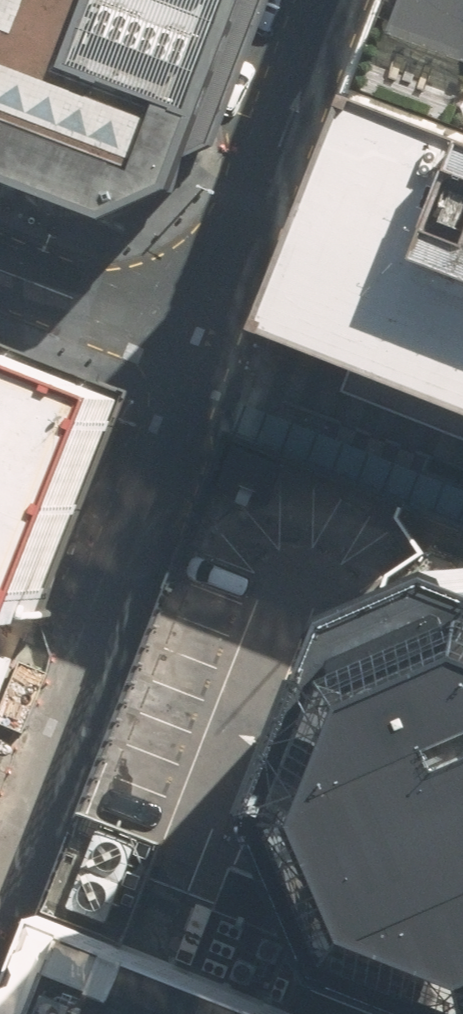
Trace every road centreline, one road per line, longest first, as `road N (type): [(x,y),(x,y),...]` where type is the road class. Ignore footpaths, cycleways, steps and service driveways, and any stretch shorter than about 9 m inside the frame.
road 1 (residential): [(0,897),(202,341)]
road 2 (residential): [(202,341),(330,0)]
road 3 (residential): [(202,341),(0,265)]

